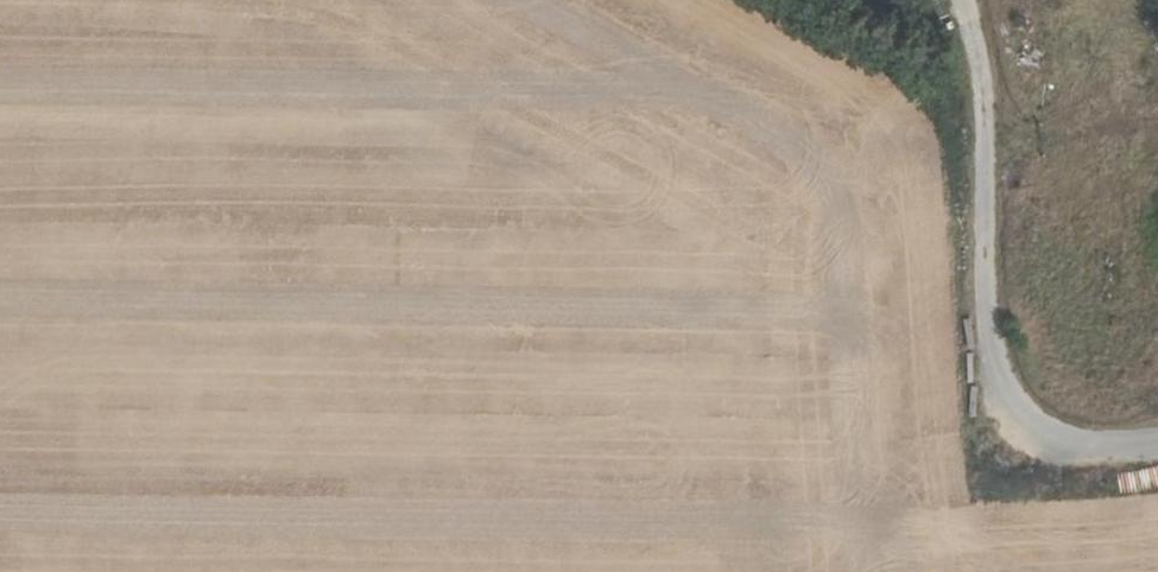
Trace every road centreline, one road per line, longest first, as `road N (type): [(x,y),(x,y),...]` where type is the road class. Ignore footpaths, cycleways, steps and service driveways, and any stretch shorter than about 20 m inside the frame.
road 1 (unclassified): [(1157,437),(1096,448),(1005,398),(993,117),(966,0)]

